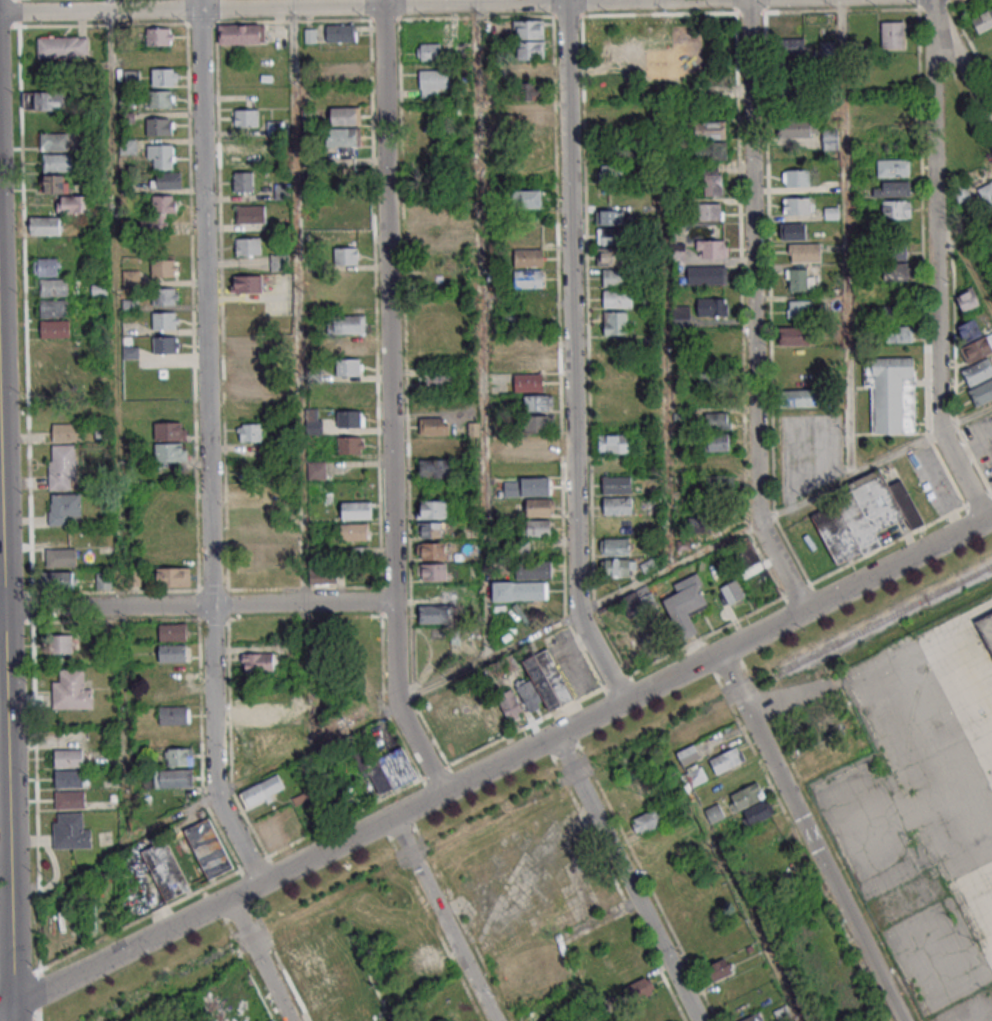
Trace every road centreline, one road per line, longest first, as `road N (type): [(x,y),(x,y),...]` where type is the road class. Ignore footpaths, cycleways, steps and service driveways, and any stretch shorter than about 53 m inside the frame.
road 1 (residential): [(13,1006),(986,519)]
road 2 (residential): [(443,791),(395,694),(382,0)]
road 3 (residential): [(565,0),(577,601),(624,701)]
road 4 (residential): [(805,611),(757,506),(748,0)]
road 5 (residential): [(612,0),(0,13)]
road 6 (residential): [(199,0),(211,605)]
road 7 (residential): [(931,29),(940,431),(986,519)]
road 8 (residential): [(901,1020),(718,654)]
road 9 (tertiary): [(13,1006),(3,608)]
road 10 (residential): [(553,736),(699,1020)]
road 11 (residential): [(211,605),(216,799),(261,882)]
road 12 (residential): [(495,1020),(392,817)]
road 13 (residential): [(3,608),(211,605)]
road 14 (residential): [(211,605),(394,603)]
road 15 (residential): [(229,899),(290,1020)]
road 16 (tertiary): [(3,608),(0,479)]

